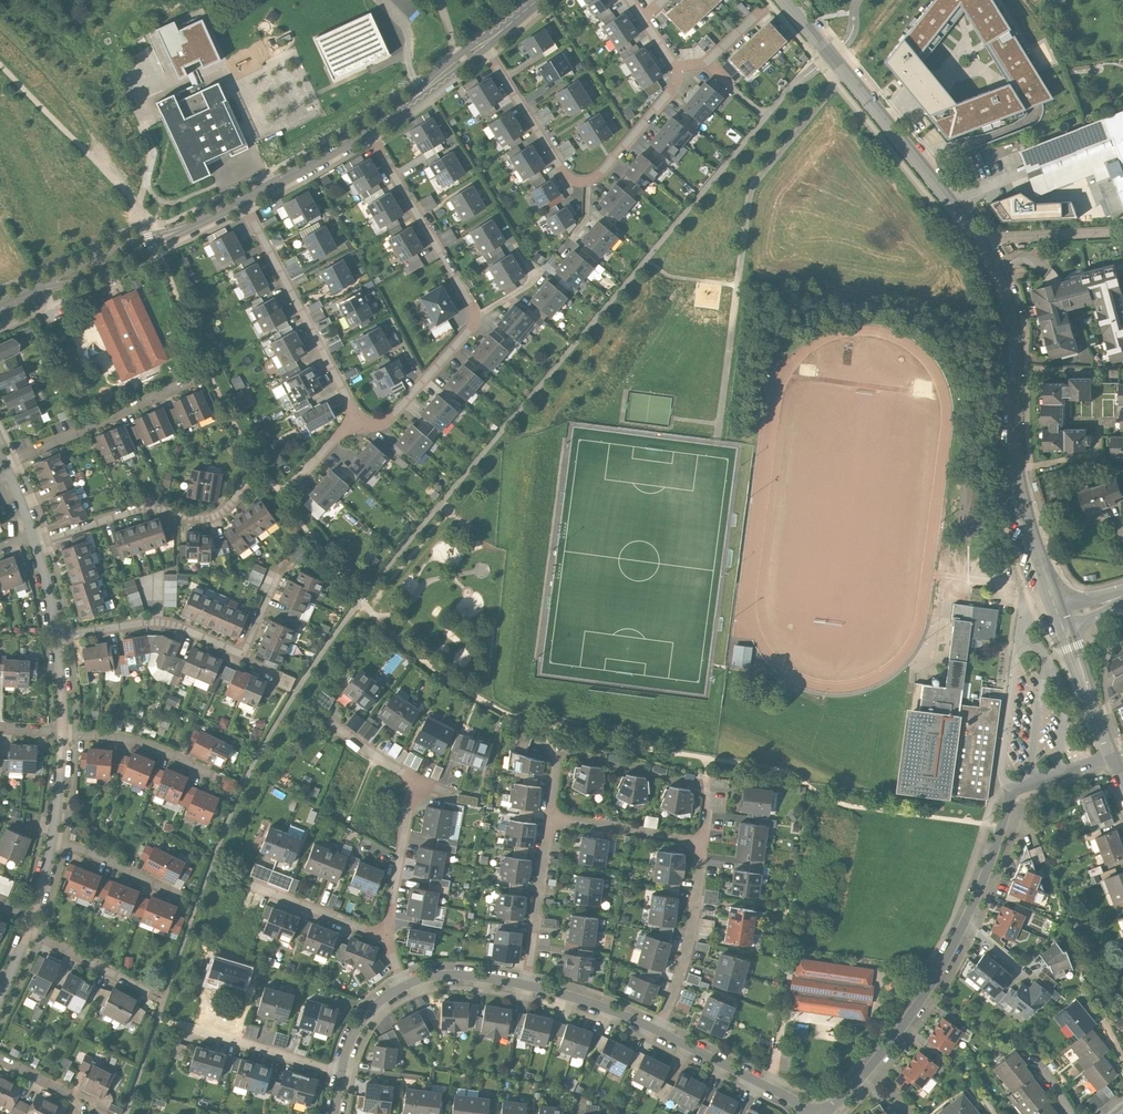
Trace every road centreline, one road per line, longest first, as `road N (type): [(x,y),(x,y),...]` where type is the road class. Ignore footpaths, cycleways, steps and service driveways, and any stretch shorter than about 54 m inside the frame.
road 1 (residential): [(824,1113),(876,1061),(953,947),(1015,793),(1113,755)]
road 2 (residential): [(980,240),(1013,321),(1017,484),(1059,620)]
road 3 (residential): [(369,128),(476,312),(388,416),(375,423),(356,413)]
road 4 (residential): [(675,69),(668,94),(601,173),(582,182),(564,174),(483,44)]
road 5 (residential): [(784,0),(980,240)]
road 6 (residential): [(336,1113),(341,1068),(365,1019),(402,986),(454,974),(530,981)]
road 7 (residential): [(62,732),(52,842),(33,919),(0,996)]
road 8 (track): [(156,236),(117,158),(64,83),(0,14)]
road 9 (unclassified): [(243,199),(0,306)]
road 10 (residential): [(356,413),(243,199)]
road 11 (residential): [(33,536),(56,637),(62,732)]
road 12 (residential): [(657,1029),(687,954),(701,843)]
road 13 (residential): [(657,1029),(815,1113)]
road 14 (residential): [(530,981),(554,816)]
road 15 (residential): [(554,816),(701,843)]
road 16 (residential): [(1113,755),(1059,620)]
road 17 (unclassified): [(369,128),(243,199)]
road 18 (residential): [(980,240),(1103,232),(1122,239)]
road 19 (unclassified): [(483,44),(369,128)]
road 20 (residential): [(530,981),(657,1029)]

